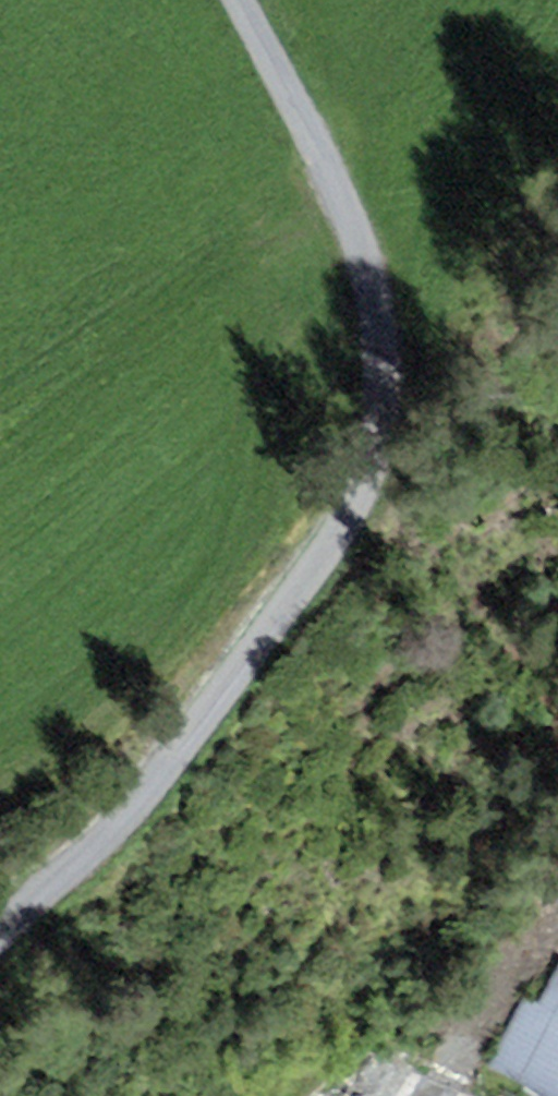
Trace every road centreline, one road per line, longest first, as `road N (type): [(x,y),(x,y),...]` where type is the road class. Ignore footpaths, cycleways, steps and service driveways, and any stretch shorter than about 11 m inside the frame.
road 1 (track): [(254,0),(332,140),(375,269),(380,482),(225,686),(0,954)]
road 2 (track): [(332,140),(269,223),(261,321),(264,438),(219,570),(128,686),(0,775)]

